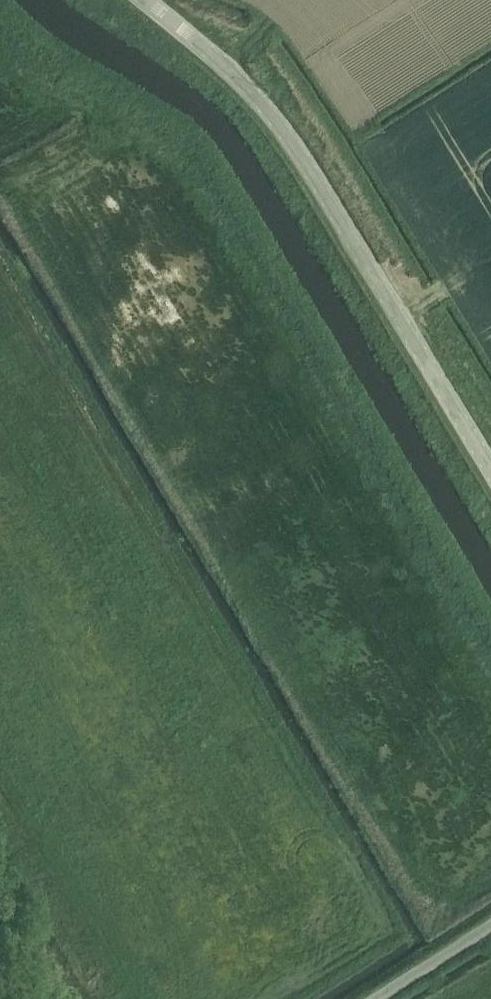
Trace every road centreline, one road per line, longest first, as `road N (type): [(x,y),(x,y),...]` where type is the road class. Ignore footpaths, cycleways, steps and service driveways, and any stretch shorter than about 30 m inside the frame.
road 1 (unclassified): [(490,472),(289,138),(239,79),(144,0)]
road 2 (unclassified): [(377,998),(490,927)]

